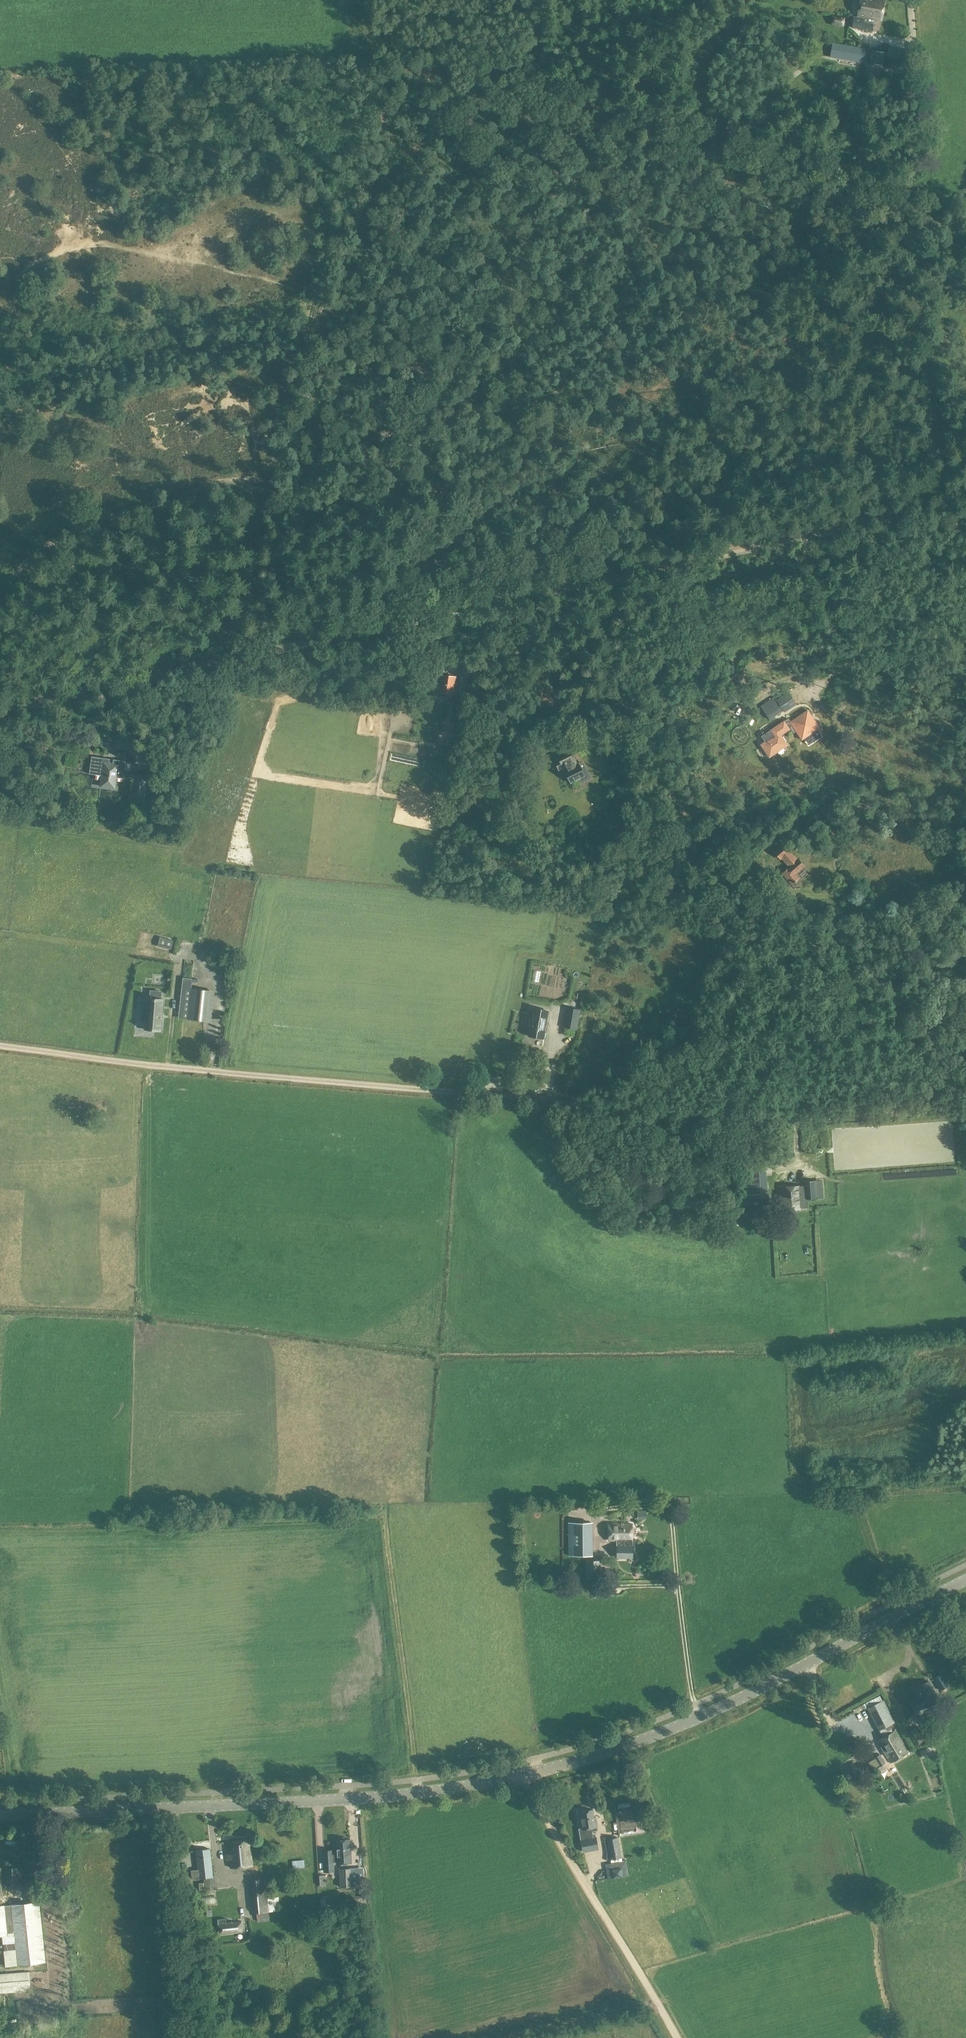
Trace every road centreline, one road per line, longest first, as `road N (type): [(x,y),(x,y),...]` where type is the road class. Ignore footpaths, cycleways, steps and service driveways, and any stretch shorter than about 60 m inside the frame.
road 1 (tertiary): [(0,1818),(386,1798),(569,1766),(736,1702),(965,1581)]
road 2 (track): [(0,707),(965,499)]
road 3 (track): [(965,1109),(820,1119),(262,1078),(0,1047)]
road 4 (track): [(229,660),(317,312),(288,286),(122,245),(51,256)]
road 5 (track): [(525,1776),(677,2037)]
road 6 (track): [(384,1501),(419,1794)]
road 7 (track): [(656,2002),(516,2037)]
road 8 (track): [(317,312),(336,234),(298,192)]

